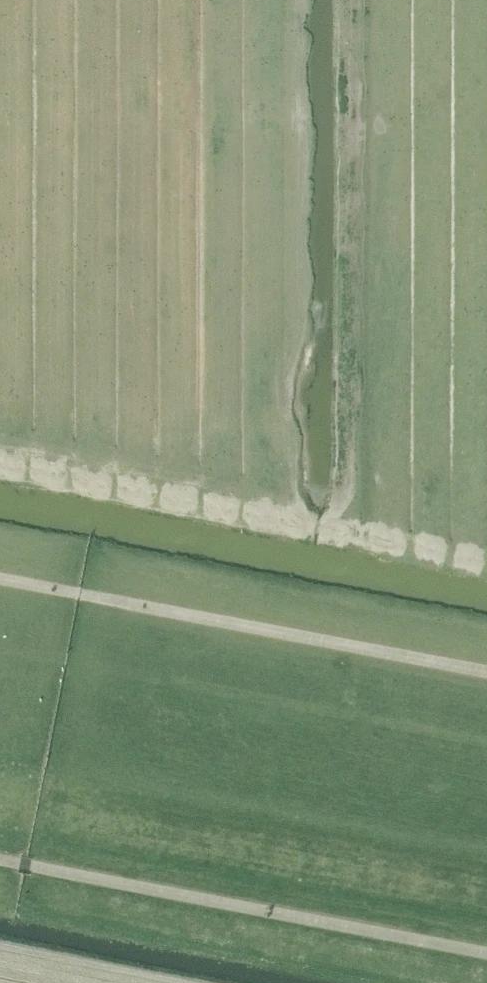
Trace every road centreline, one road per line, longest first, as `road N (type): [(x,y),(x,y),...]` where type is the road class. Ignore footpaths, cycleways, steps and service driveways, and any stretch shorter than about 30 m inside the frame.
road 1 (unclassified): [(486,953),(0,859)]

